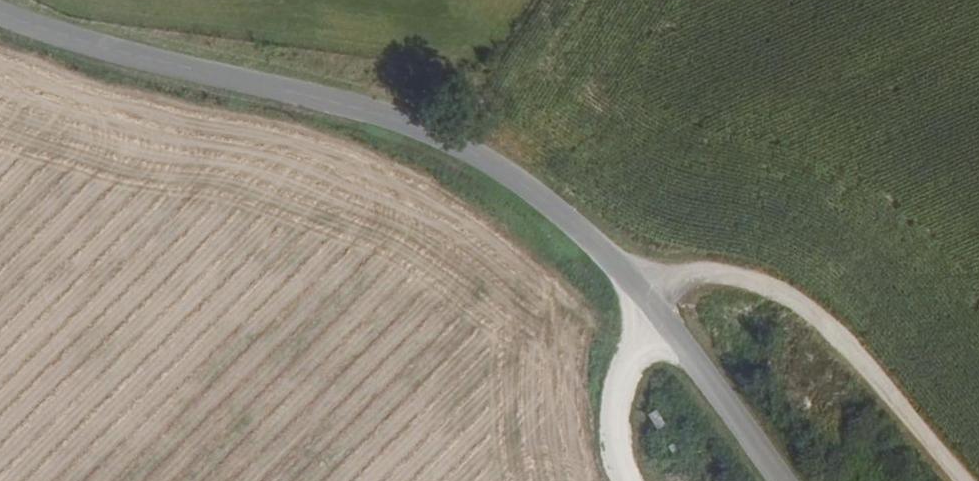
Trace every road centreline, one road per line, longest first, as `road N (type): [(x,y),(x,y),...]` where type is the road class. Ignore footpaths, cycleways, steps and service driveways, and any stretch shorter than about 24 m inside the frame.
road 1 (unclassified): [(783,480),(628,275),(528,183),(395,119),(0,10)]
road 2 (track): [(628,275),(725,271),(777,285),(863,357),(965,480)]
road 3 (track): [(627,480),(612,430),(618,399),(642,344),(666,322)]

